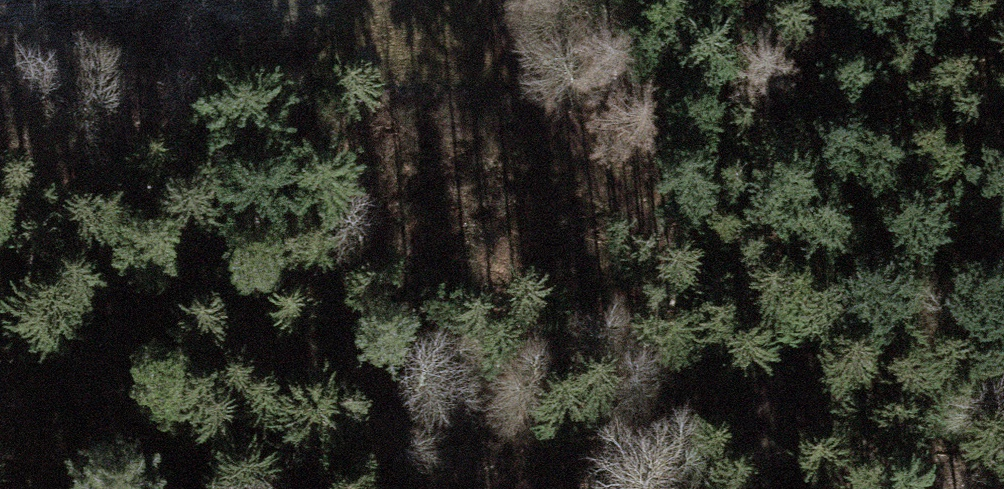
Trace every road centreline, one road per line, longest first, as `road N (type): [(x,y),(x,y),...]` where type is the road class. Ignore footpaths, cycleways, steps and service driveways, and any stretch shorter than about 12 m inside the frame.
road 1 (track): [(953,488),(874,459),(573,435),(81,370)]
road 2 (track): [(414,0),(507,119),(874,459)]

